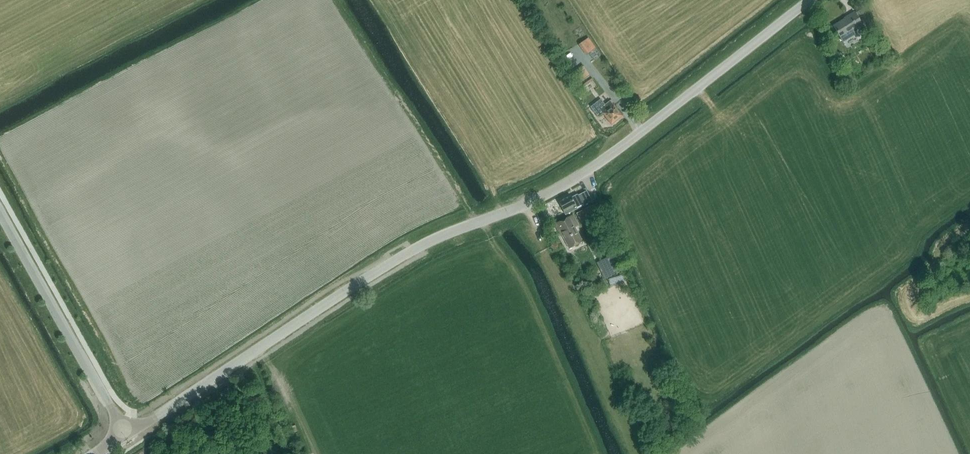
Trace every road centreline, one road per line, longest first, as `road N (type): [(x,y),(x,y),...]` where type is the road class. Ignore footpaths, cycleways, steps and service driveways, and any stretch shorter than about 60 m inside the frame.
road 1 (tertiary): [(128,436),(397,259),(581,175),(811,0)]
road 2 (tertiary): [(128,436),(0,212)]

